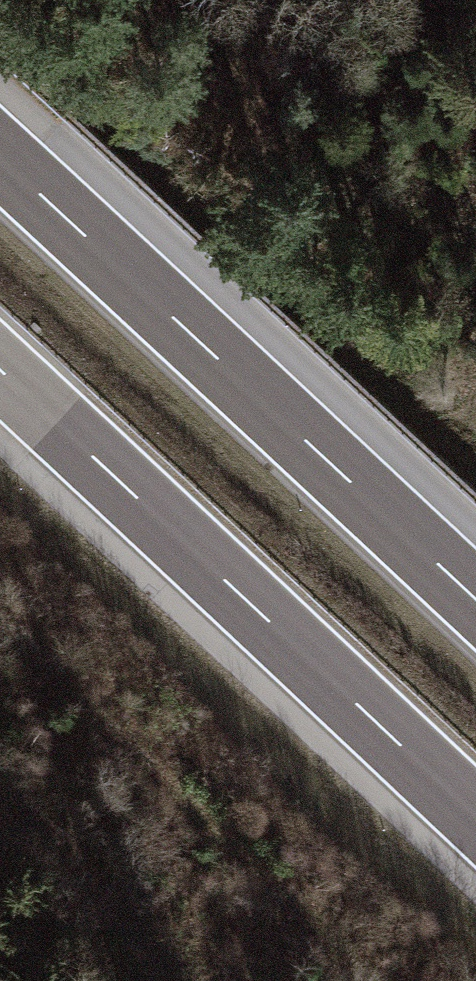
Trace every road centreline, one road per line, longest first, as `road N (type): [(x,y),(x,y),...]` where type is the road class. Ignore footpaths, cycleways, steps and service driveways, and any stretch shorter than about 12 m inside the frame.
road 1 (motorway): [(0,374),(475,819)]
road 2 (motorway): [(475,598),(0,155)]

